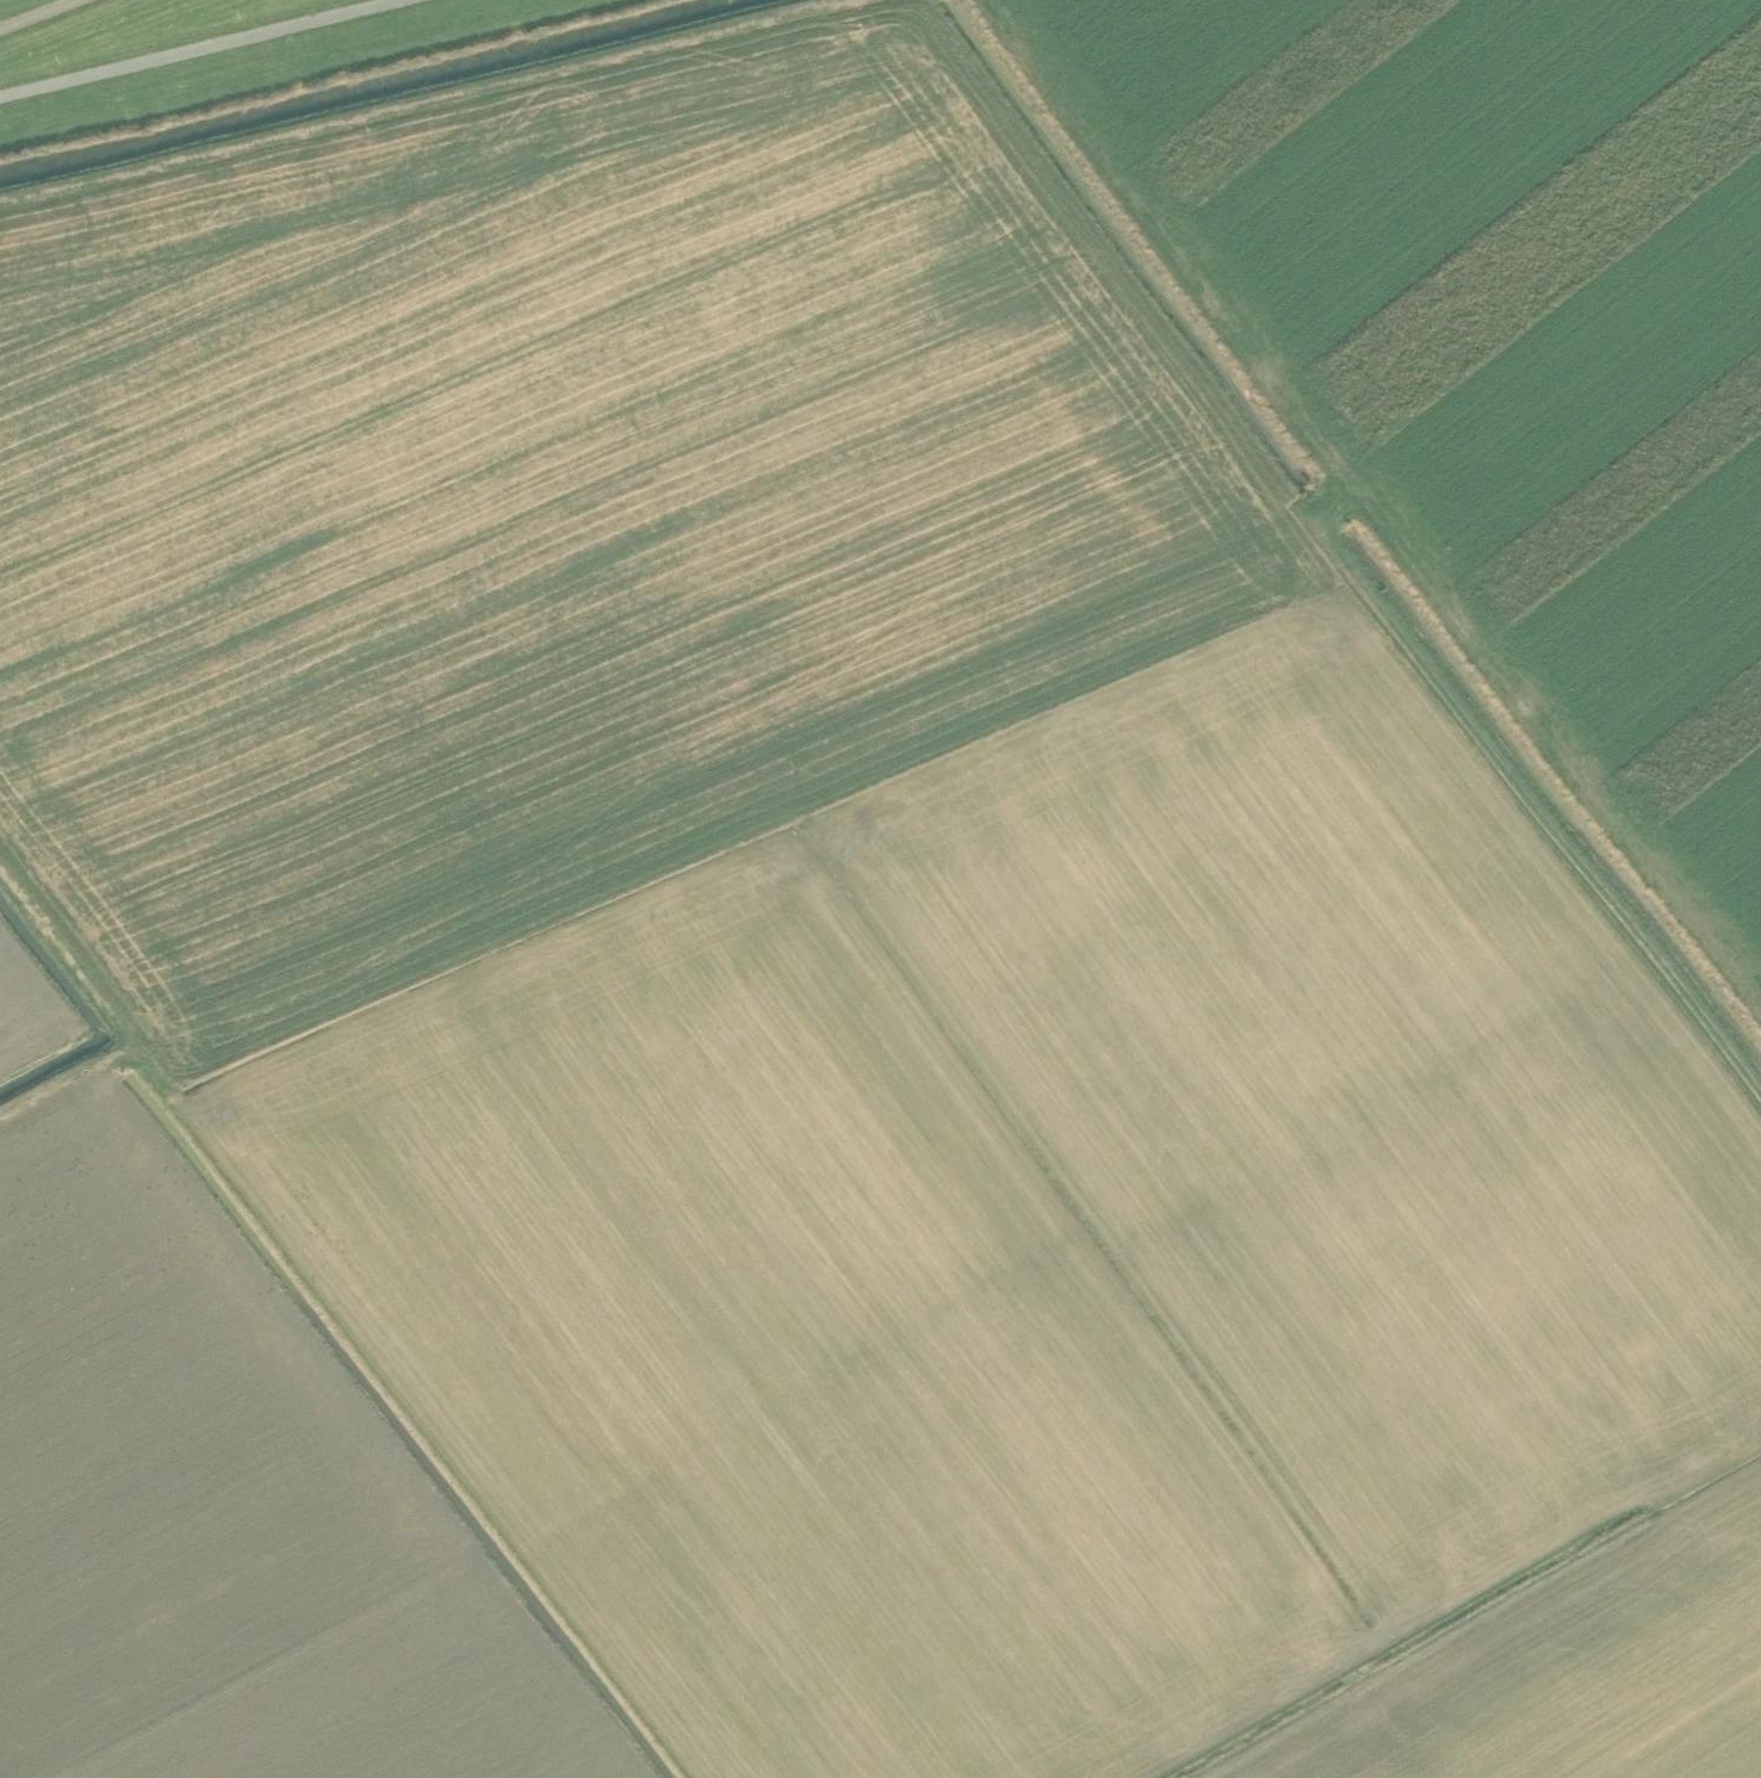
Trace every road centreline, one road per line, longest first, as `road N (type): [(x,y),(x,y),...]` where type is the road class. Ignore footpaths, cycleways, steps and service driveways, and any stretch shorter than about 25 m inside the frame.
road 1 (track): [(1760,1096),(1291,502)]

